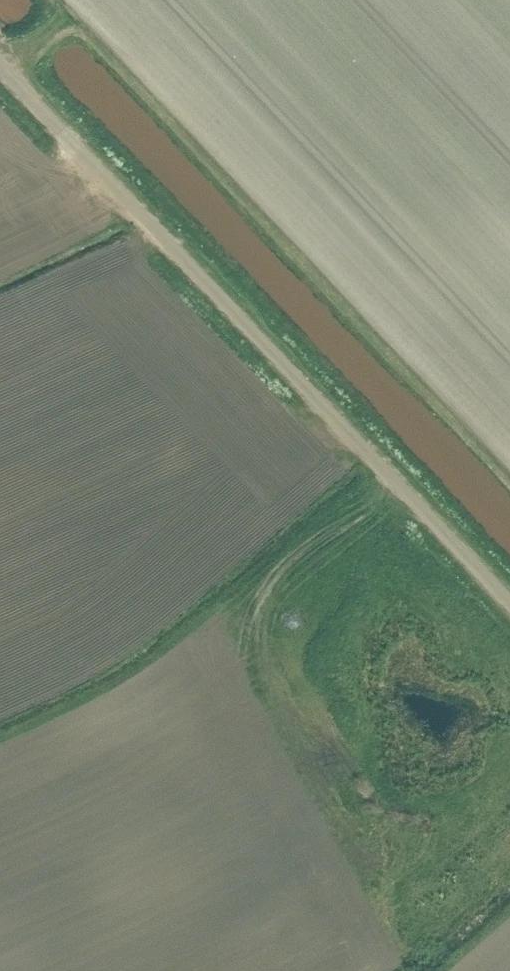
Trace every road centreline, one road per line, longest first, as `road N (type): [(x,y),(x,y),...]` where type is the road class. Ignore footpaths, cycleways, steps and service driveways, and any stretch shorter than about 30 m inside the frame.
road 1 (unclassified): [(509,601),(0,65)]

